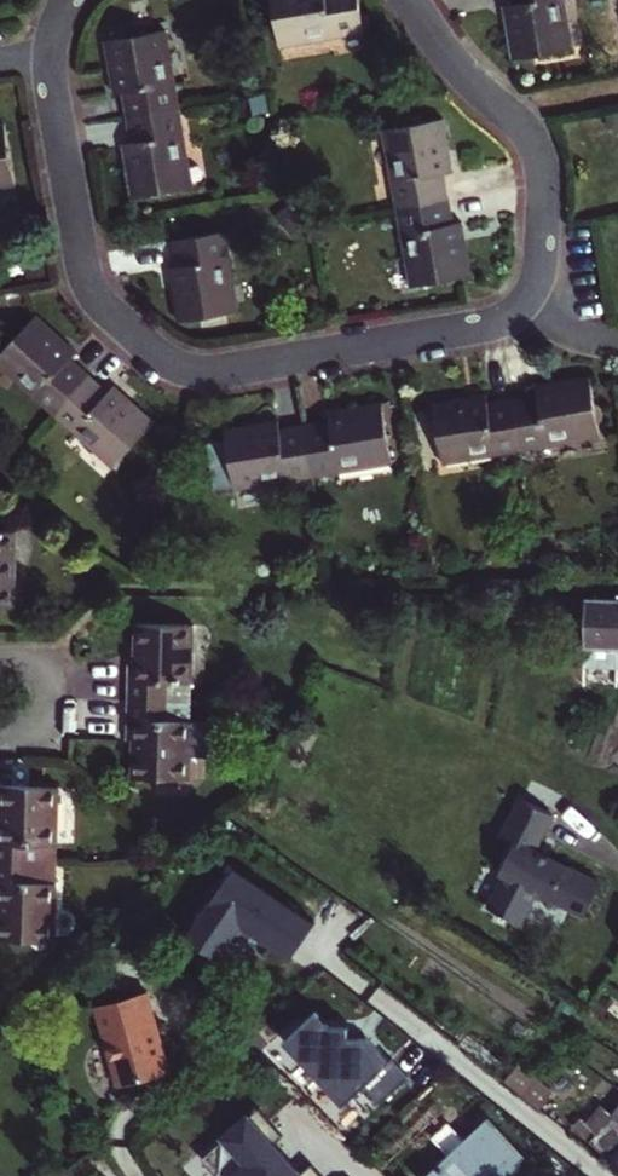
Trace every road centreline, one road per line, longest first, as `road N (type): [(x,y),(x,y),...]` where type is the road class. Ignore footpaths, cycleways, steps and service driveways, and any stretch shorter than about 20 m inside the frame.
road 1 (residential): [(406,0),(447,57),(536,145),(543,176),(535,289),(516,314),(483,329),(213,375),(166,363),(87,284),(51,62),(53,30),(68,0)]
road 2 (residential): [(0,737),(51,737),(52,660),(0,659)]

